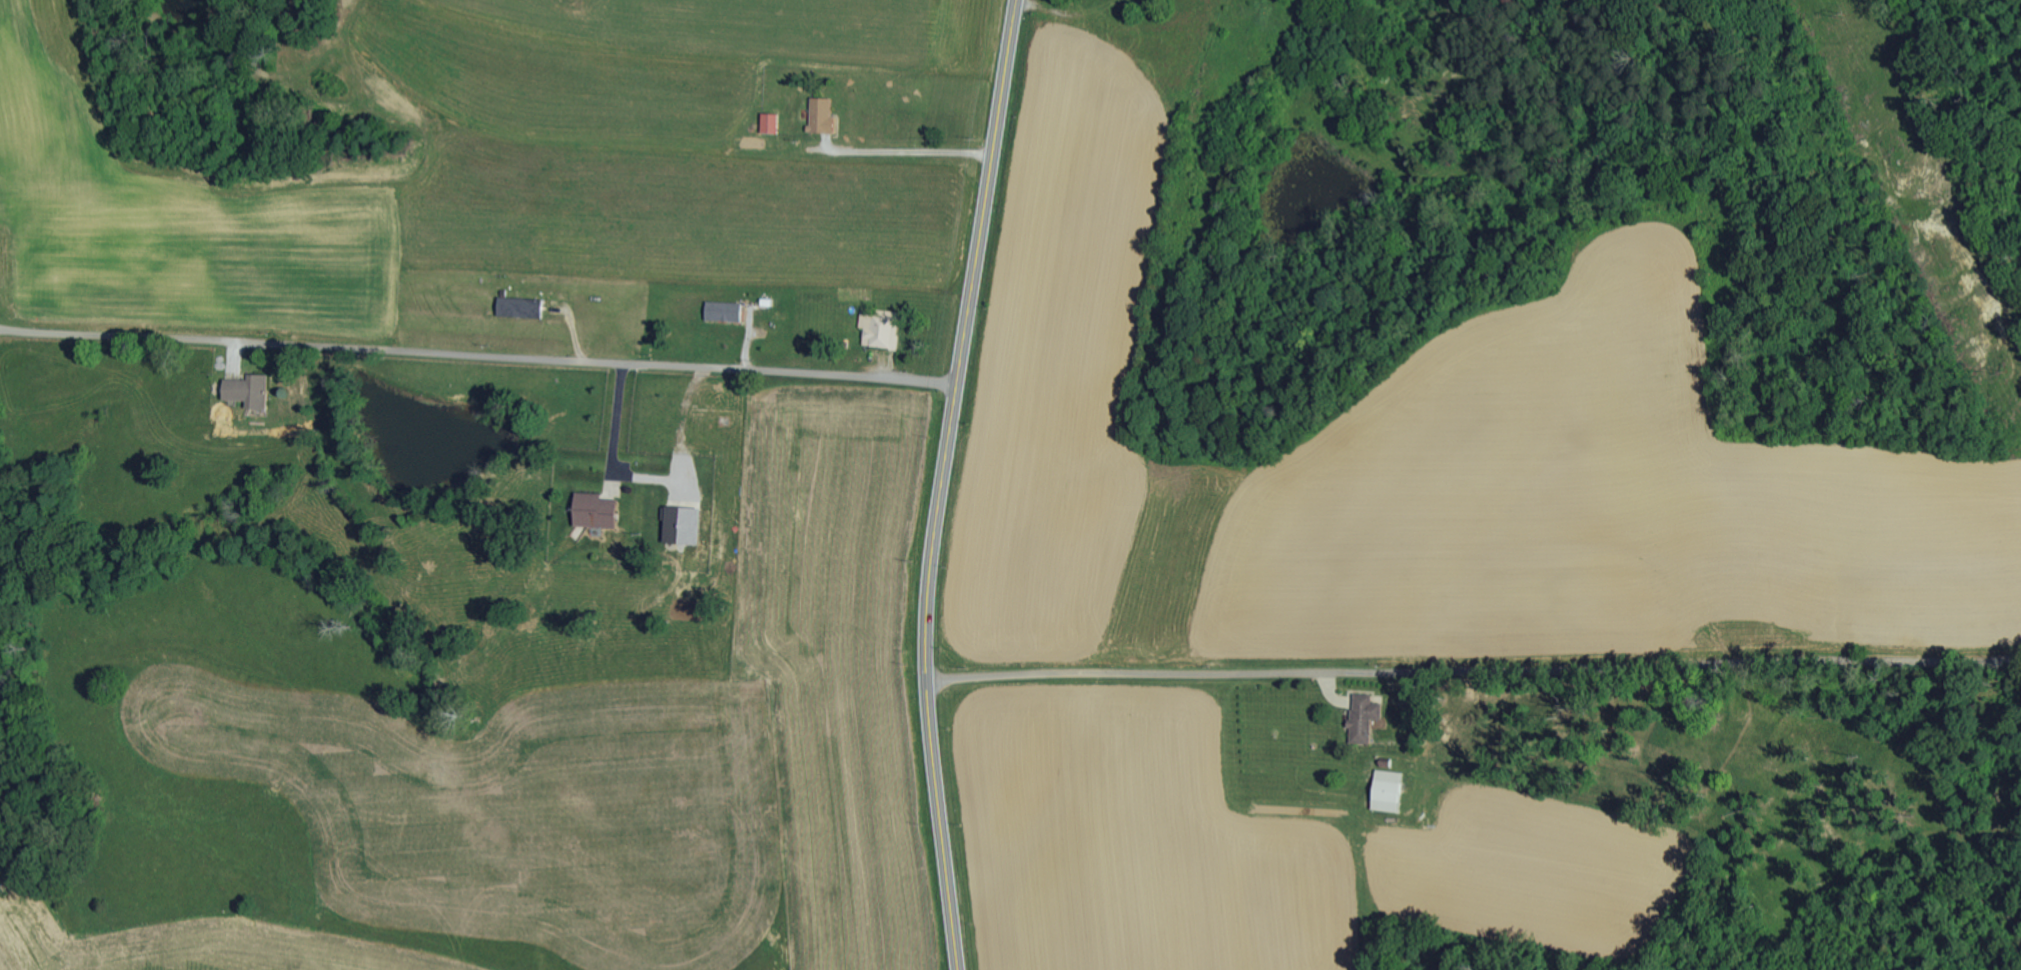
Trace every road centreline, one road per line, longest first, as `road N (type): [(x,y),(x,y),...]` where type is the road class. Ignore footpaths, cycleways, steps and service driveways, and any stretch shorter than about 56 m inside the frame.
road 1 (residential): [(928,683),(2020,657)]
road 2 (primary): [(958,969),(928,683),(930,580),(1018,0)]
road 3 (residential): [(958,385),(0,328)]

